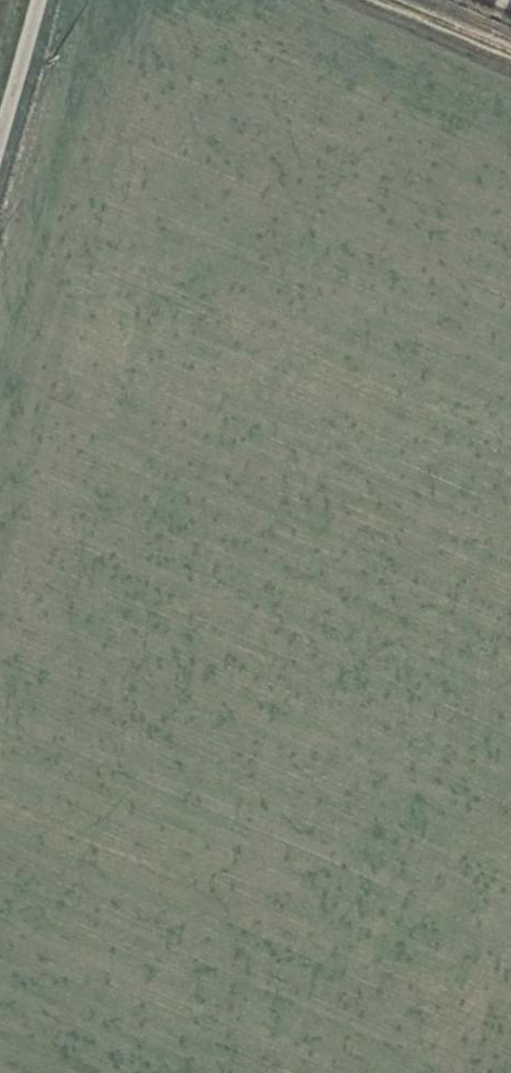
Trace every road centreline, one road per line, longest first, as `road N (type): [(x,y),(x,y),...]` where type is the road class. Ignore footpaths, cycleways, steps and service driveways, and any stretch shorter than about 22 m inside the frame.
road 1 (unclassified): [(0,148),(42,0)]

